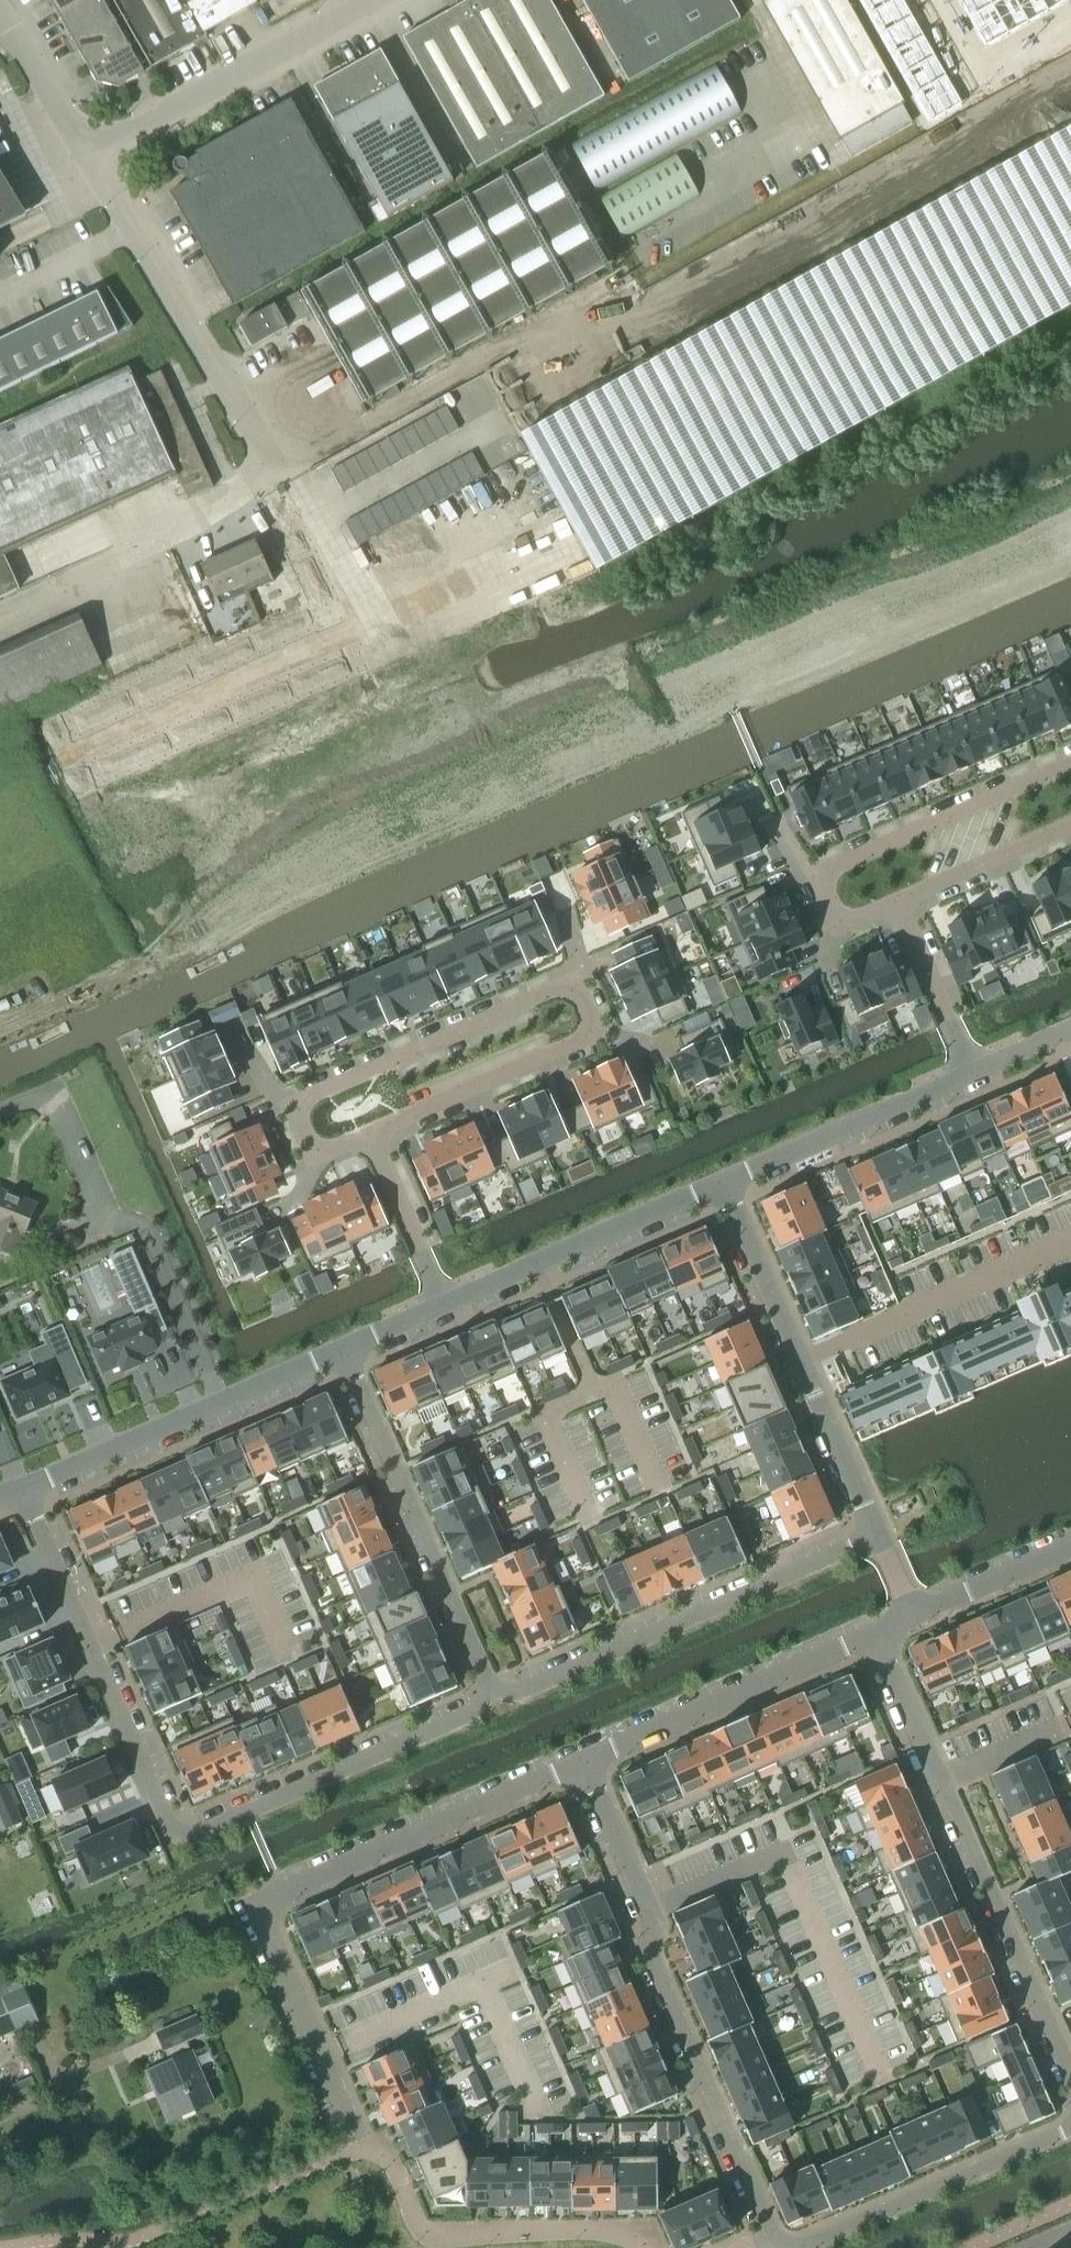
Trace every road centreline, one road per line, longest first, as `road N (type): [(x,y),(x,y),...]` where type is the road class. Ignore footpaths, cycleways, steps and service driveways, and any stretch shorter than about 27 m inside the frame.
road 1 (residential): [(26,1486),(181,1833),(474,1711),(495,1691)]
road 2 (residential): [(368,1133),(593,1034),(570,981),(292,1104),(315,1156)]
road 3 (residential): [(353,2125),(268,1925),(269,1905),(284,1888),(580,1759)]
road 4 (residential): [(580,1759),(646,1908),(675,2009),(780,2247)]
road 5 (residential): [(1070,2071),(877,1632)]
road 6 (residential): [(874,1534),(527,1688),(495,1691)]
road 7 (residential): [(1070,764),(816,877),(839,928),(896,903)]
road 8 (unclassified): [(286,480),(90,155)]
road 9 (residential): [(495,1691),(341,1348)]
road 10 (residential): [(26,1486),(341,1348)]
road 11 (residential): [(580,1759),(877,1632)]
road 12 (unclassified): [(90,155),(366,0)]
road 13 (residential): [(789,2247),(1061,2134),(1070,2122)]
road 14 (residential): [(443,1303),(718,1183)]
road 15 (residential): [(1070,1244),(798,1362)]
road 16 (residential): [(718,1183),(972,1072)]
road 17 (residential): [(718,1183),(798,1362)]
road 18 (residential): [(113,1222),(62,1105),(39,1094),(0,1111)]
road 19 (residential): [(896,903),(1070,826)]
road 20 (residential): [(798,1362),(874,1534)]
road 21 (residential): [(368,1133),(443,1303)]
road 22 (residential): [(896,903),(972,1072)]
road 23 (residential): [(913,1617),(1070,1546)]
road 24 (unclassified): [(90,155),(0,11)]

